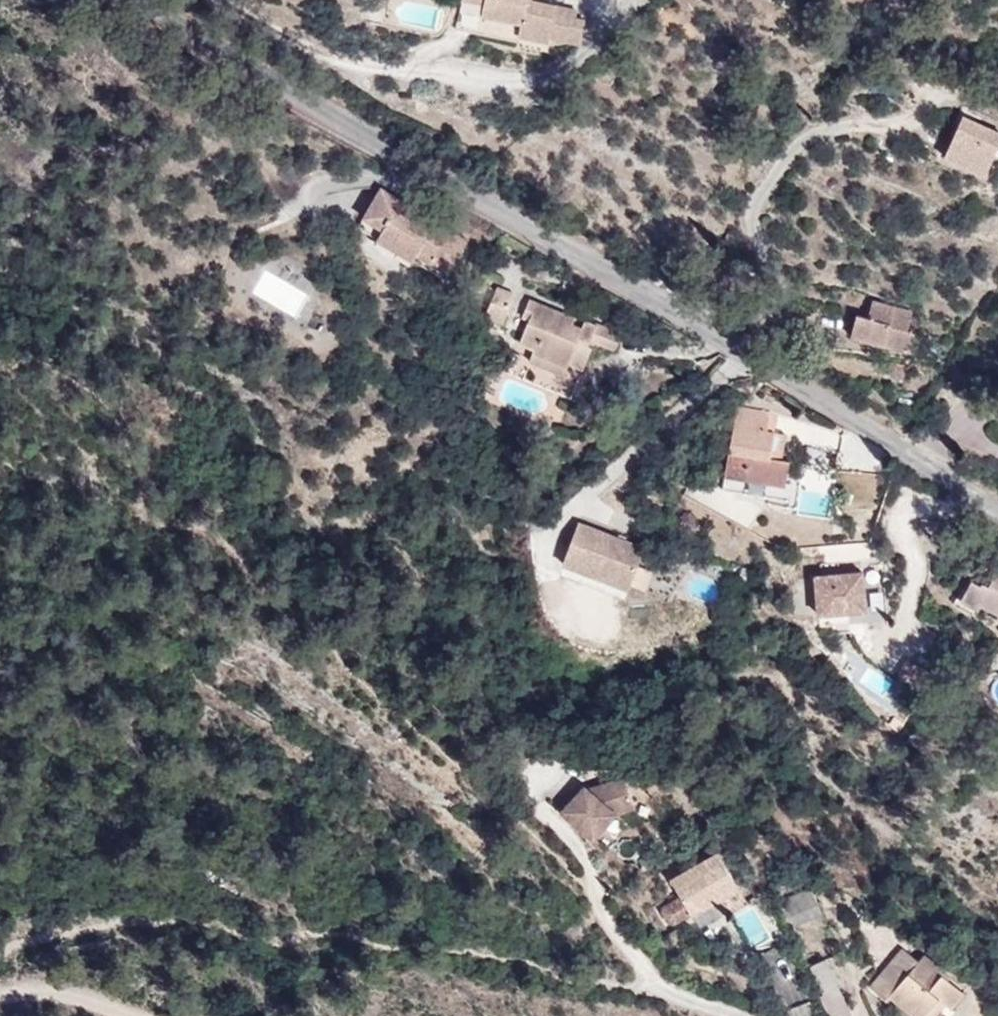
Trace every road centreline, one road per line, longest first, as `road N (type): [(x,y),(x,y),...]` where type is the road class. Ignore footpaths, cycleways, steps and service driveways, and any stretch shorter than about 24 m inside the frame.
road 1 (unclassified): [(997,508),(807,388),(135,0)]
road 2 (track): [(0,953),(101,927),(219,924),(465,951),(656,989)]
road 3 (track): [(131,1015),(20,986),(0,991)]

